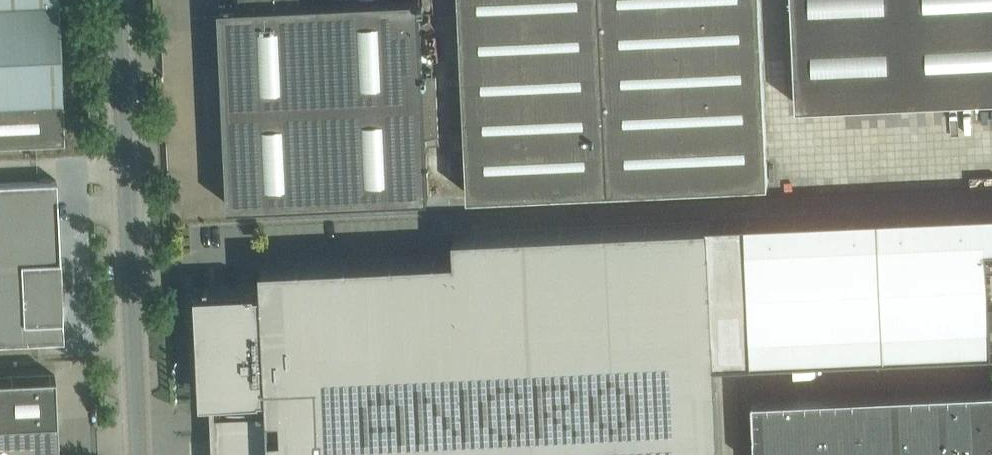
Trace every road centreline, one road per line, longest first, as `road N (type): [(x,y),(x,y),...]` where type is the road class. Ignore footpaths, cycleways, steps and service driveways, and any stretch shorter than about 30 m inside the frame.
road 1 (unclassified): [(135,454),(116,0)]

